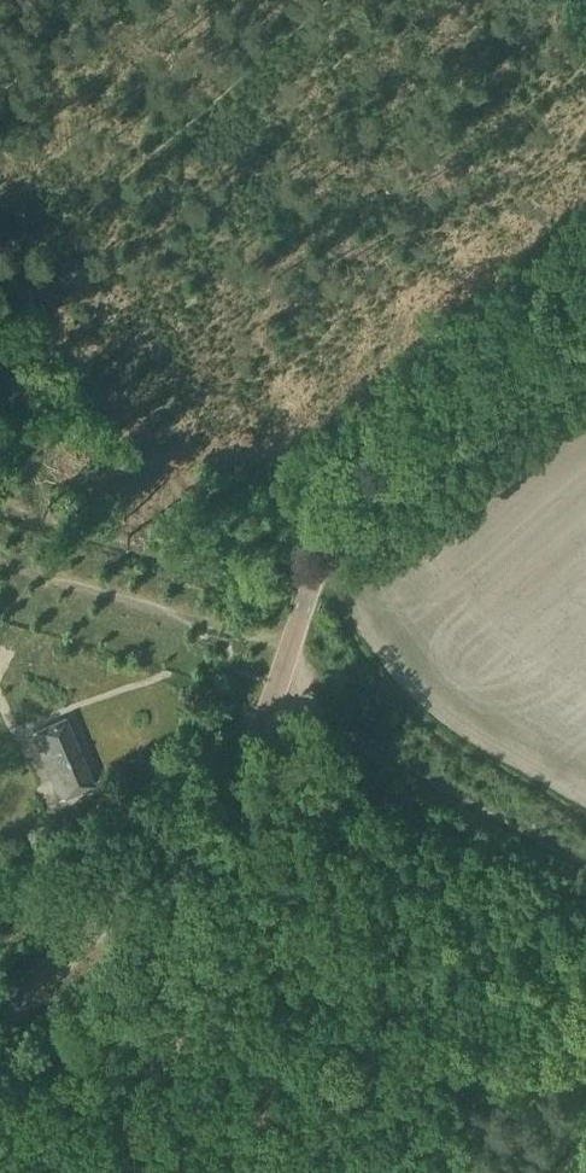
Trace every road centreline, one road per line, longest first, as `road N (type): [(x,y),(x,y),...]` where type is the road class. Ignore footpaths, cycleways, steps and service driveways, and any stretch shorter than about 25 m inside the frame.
road 1 (unclassified): [(0,1008),(183,848),(237,775),(277,685),(332,519),(354,483),(585,284)]
road 2 (track): [(585,856),(473,801),(370,731),(326,682)]

